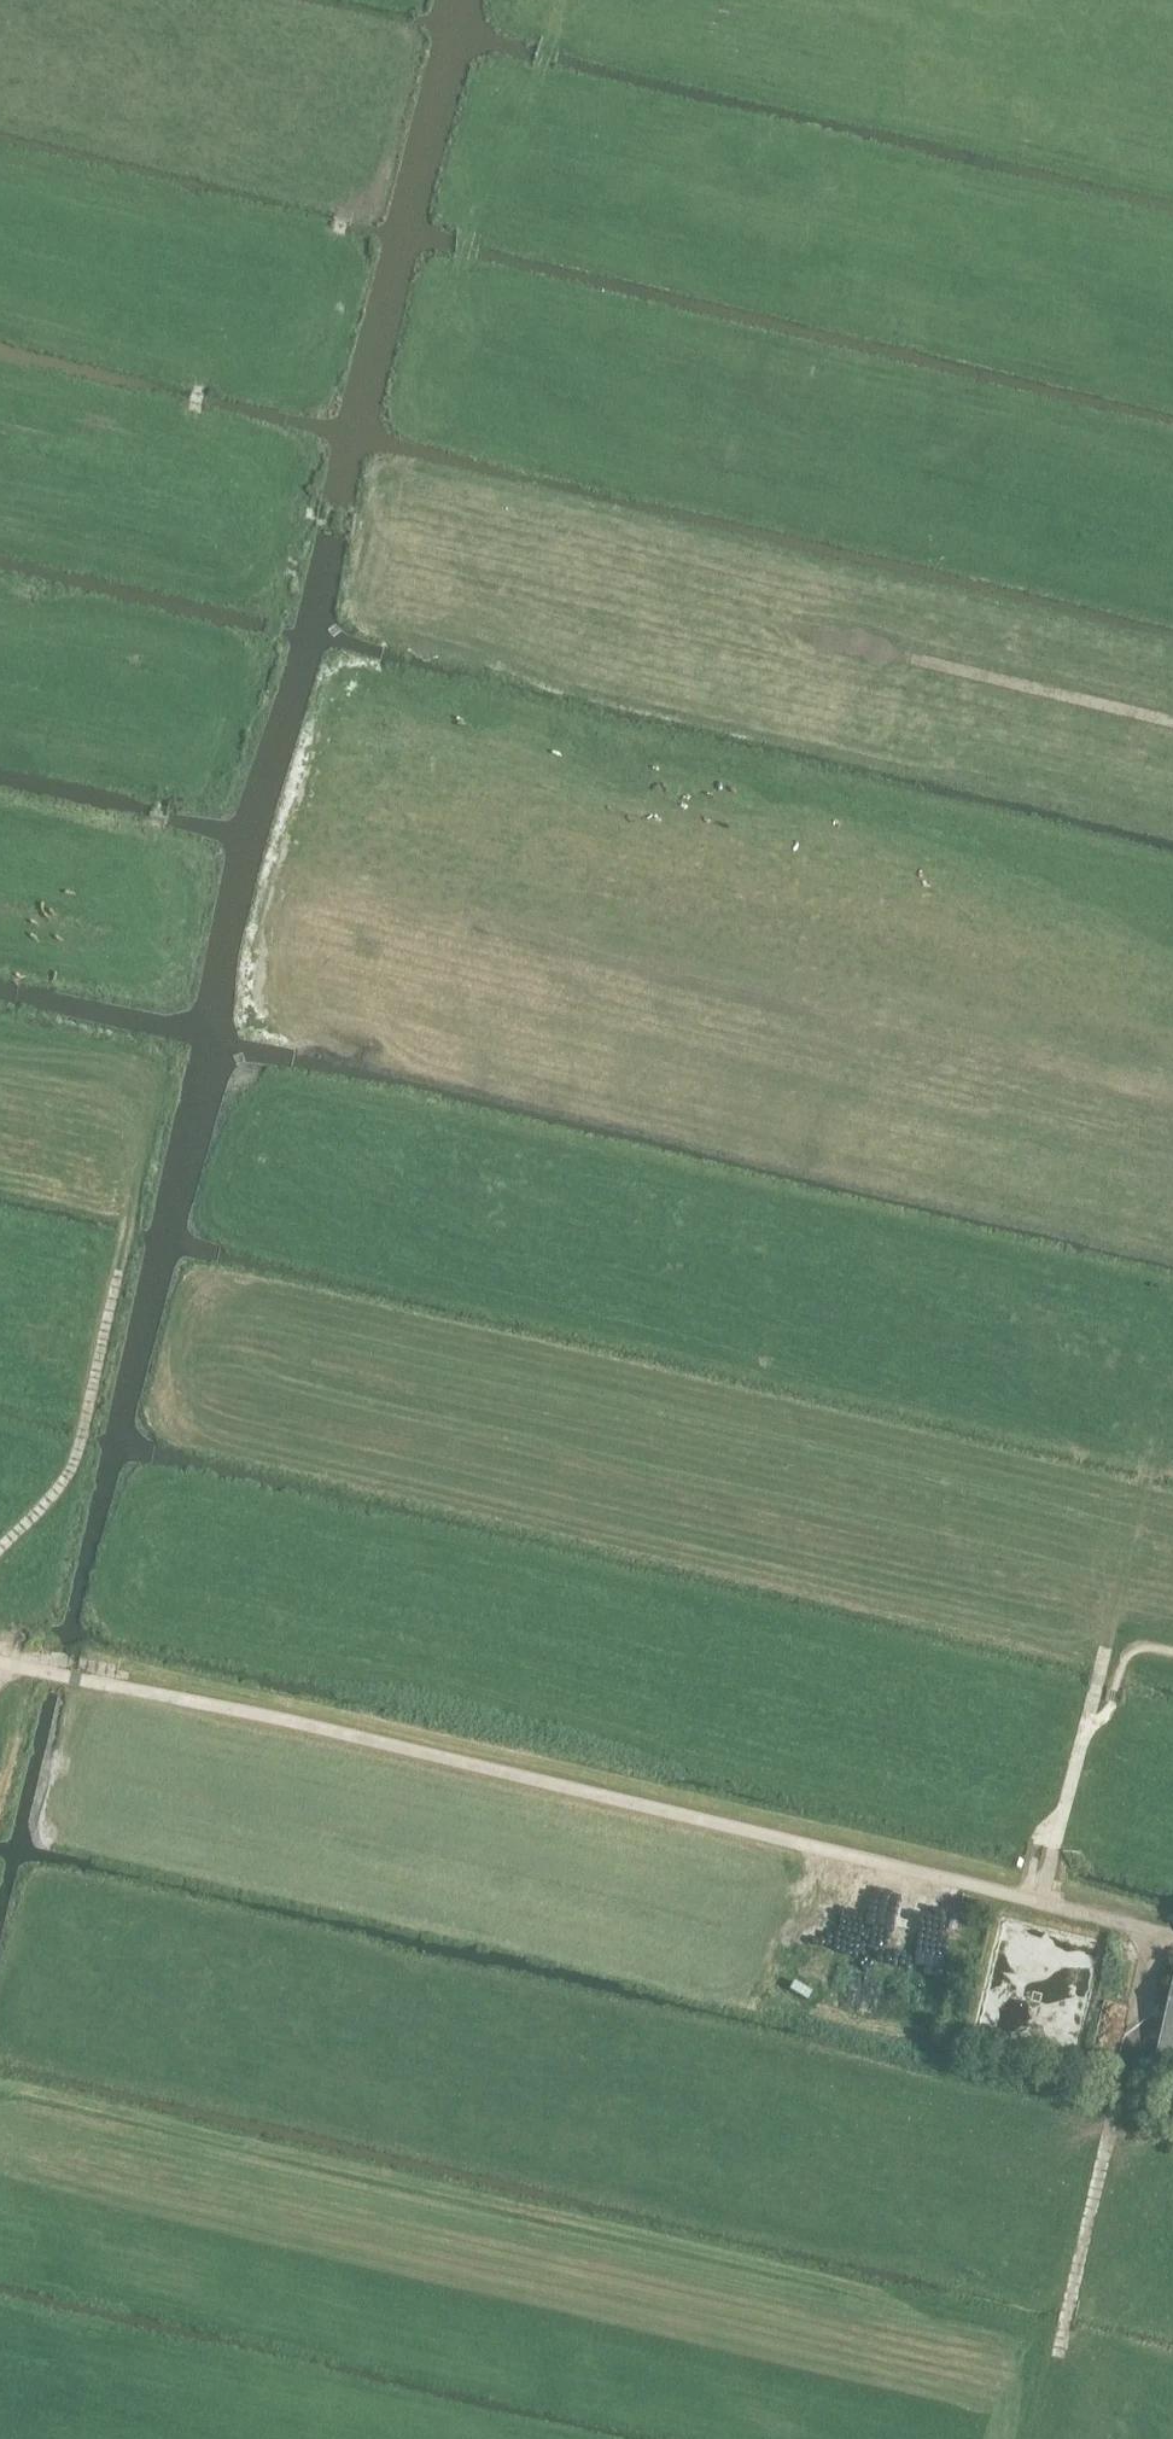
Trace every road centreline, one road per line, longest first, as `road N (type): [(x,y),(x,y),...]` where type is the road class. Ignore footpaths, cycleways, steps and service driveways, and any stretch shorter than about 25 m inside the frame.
road 1 (track): [(1172,724),(362,533)]
road 2 (track): [(1172,92),(735,28),(621,0)]
road 3 (track): [(1040,2438),(1159,1930)]
road 4 (track): [(460,301),(476,229),(553,41),(550,0)]
road 5 (track): [(0,1548),(86,1454),(121,1269)]
road 6 (track): [(1154,1456),(1091,1721)]
road 7 (track): [(1040,1902),(1159,1930)]

